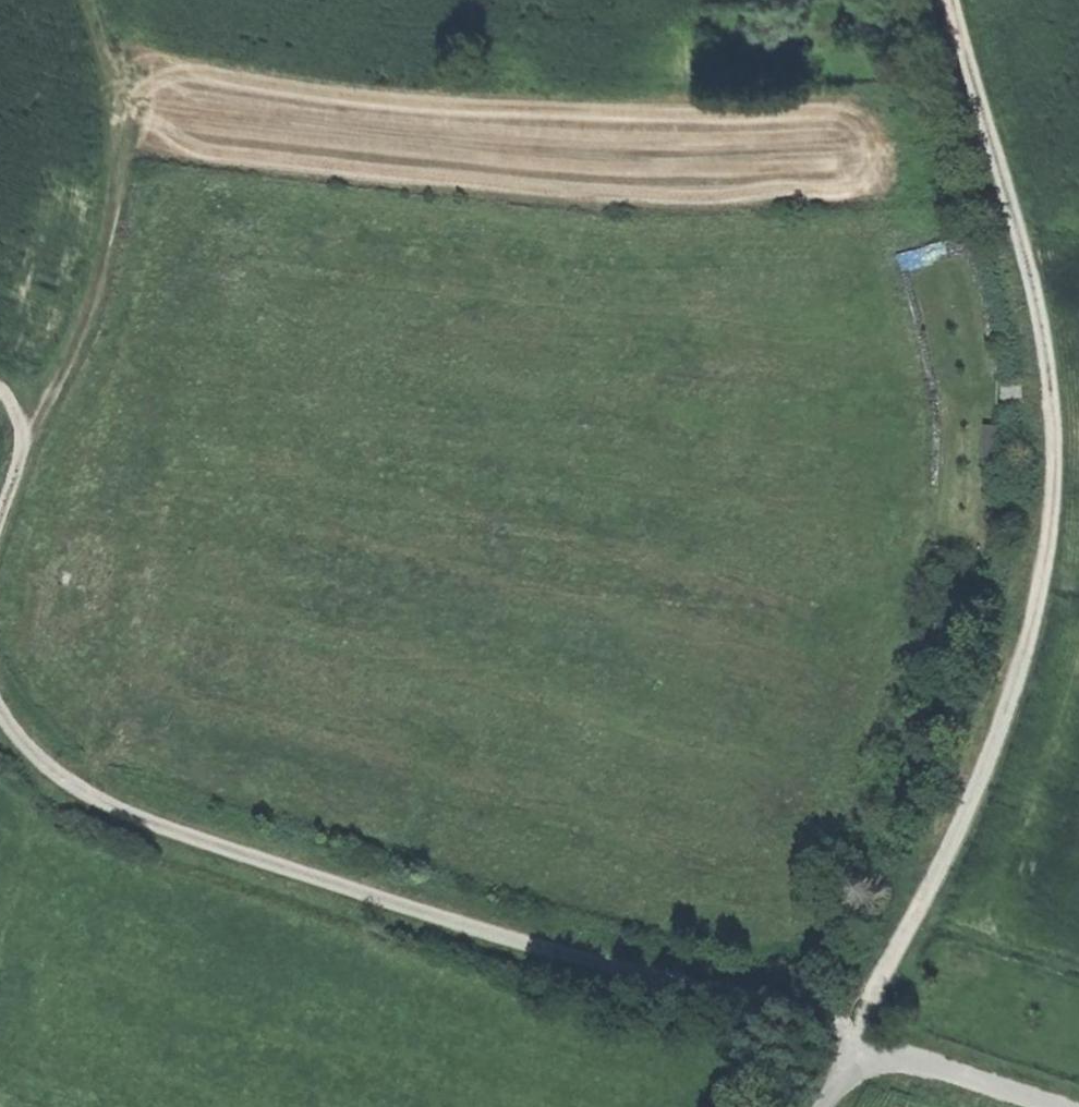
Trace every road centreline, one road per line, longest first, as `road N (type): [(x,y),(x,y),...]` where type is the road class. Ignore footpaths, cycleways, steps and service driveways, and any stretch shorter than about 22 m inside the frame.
road 1 (track): [(856,1032),(960,821),(1033,631),(1052,527),(1054,404),(1028,225),(962,0)]
road 2 (track): [(856,1032),(518,942),(135,819),(51,770),(0,716)]
road 3 (track): [(25,434),(70,356),(112,233),(119,124),(86,0)]
road 4 (track): [(0,520),(25,434),(0,391)]

